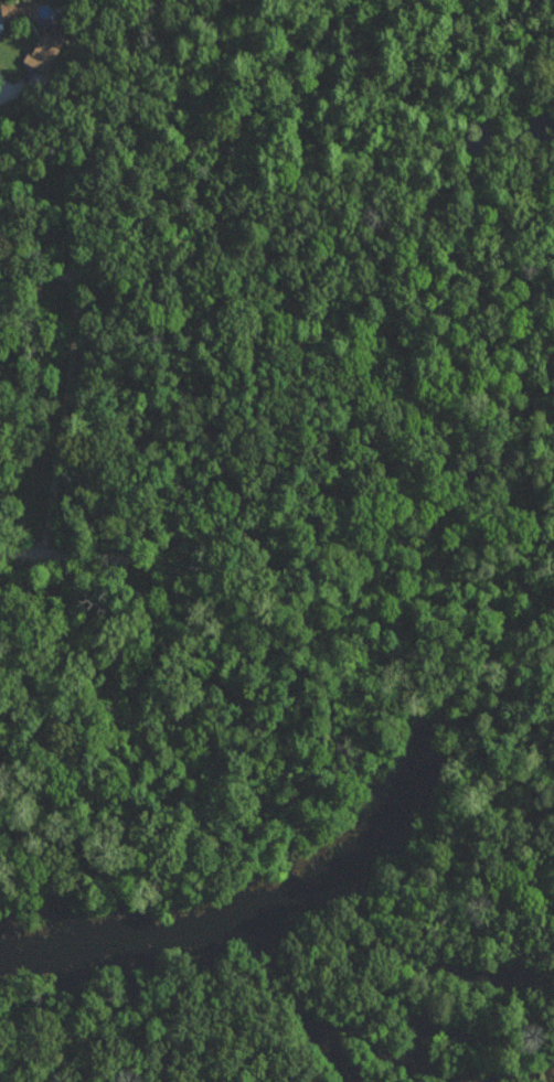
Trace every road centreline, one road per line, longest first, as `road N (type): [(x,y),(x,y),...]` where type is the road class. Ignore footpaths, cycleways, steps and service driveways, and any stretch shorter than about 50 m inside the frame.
road 1 (residential): [(553,623),(411,610),(223,561),(0,549)]

